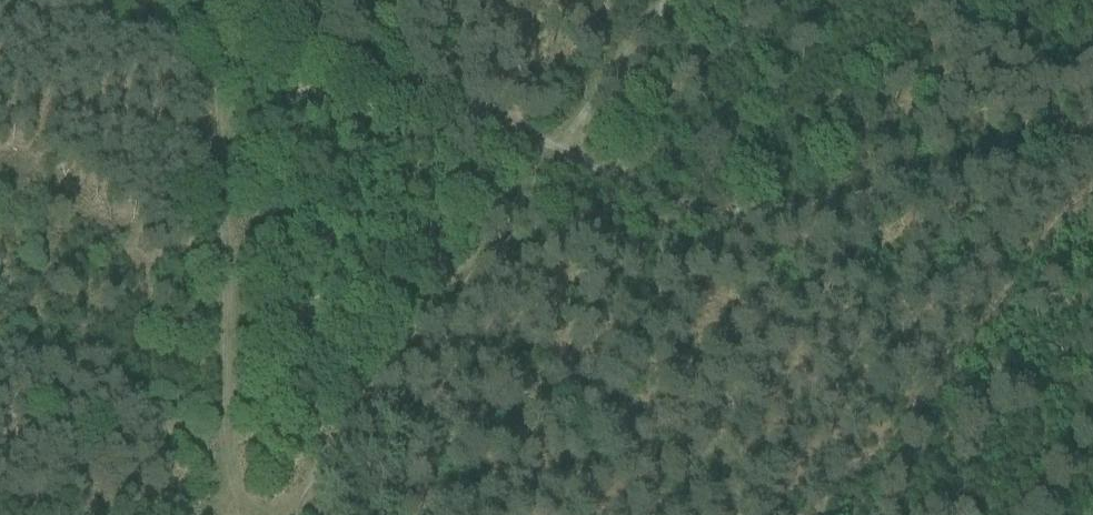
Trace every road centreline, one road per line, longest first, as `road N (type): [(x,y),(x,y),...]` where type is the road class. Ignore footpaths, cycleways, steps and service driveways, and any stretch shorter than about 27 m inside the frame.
road 1 (track): [(221,11),(225,514)]
road 2 (track): [(1092,147),(868,195),(765,208),(692,208),(625,182)]
road 3 (track): [(293,514),(563,150)]
road 4 (track): [(563,150),(351,54)]
road 5 (track): [(675,0),(563,150)]
road 6 (track): [(351,54),(221,11)]

